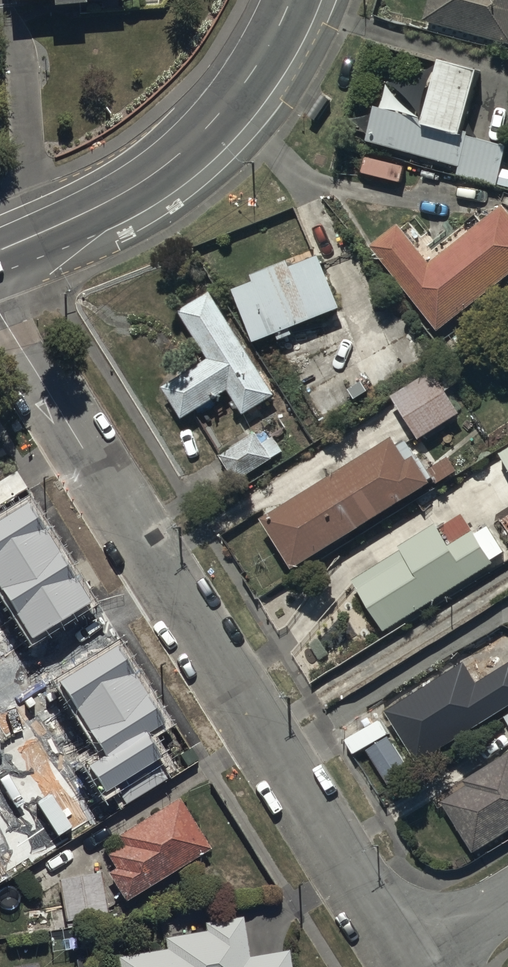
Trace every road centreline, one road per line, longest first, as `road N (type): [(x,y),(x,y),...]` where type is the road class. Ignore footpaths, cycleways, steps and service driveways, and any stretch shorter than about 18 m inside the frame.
road 1 (residential): [(0,320),(407,966)]
road 2 (secondary): [(0,246),(126,187),(168,158),(245,77),(288,0)]

